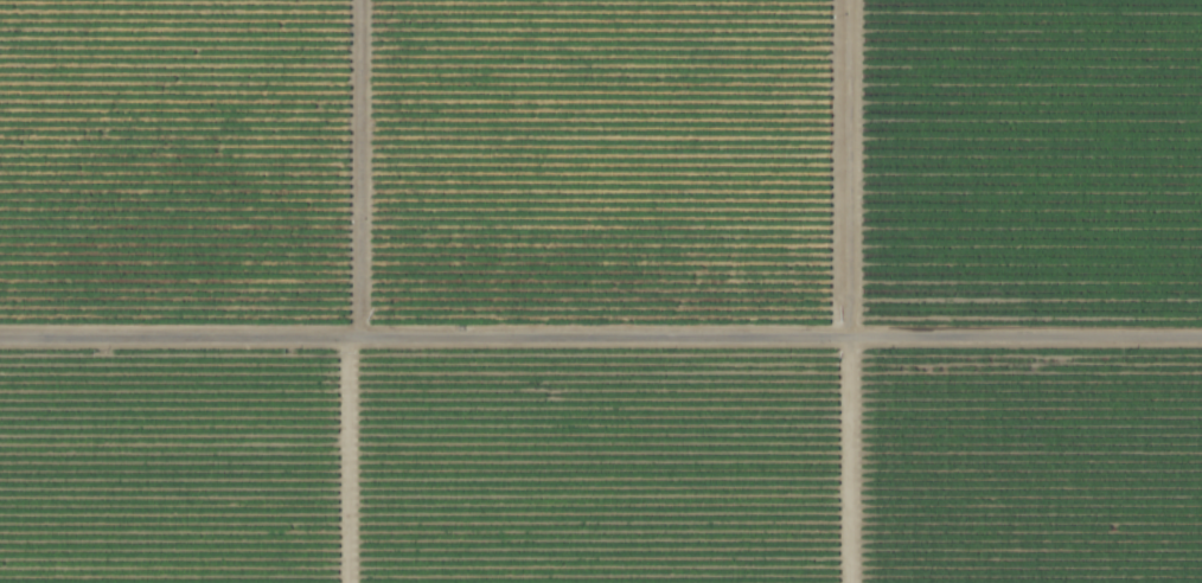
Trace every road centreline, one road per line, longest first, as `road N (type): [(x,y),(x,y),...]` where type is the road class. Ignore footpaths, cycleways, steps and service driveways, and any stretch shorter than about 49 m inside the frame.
road 1 (residential): [(0,350),(1201,350)]

